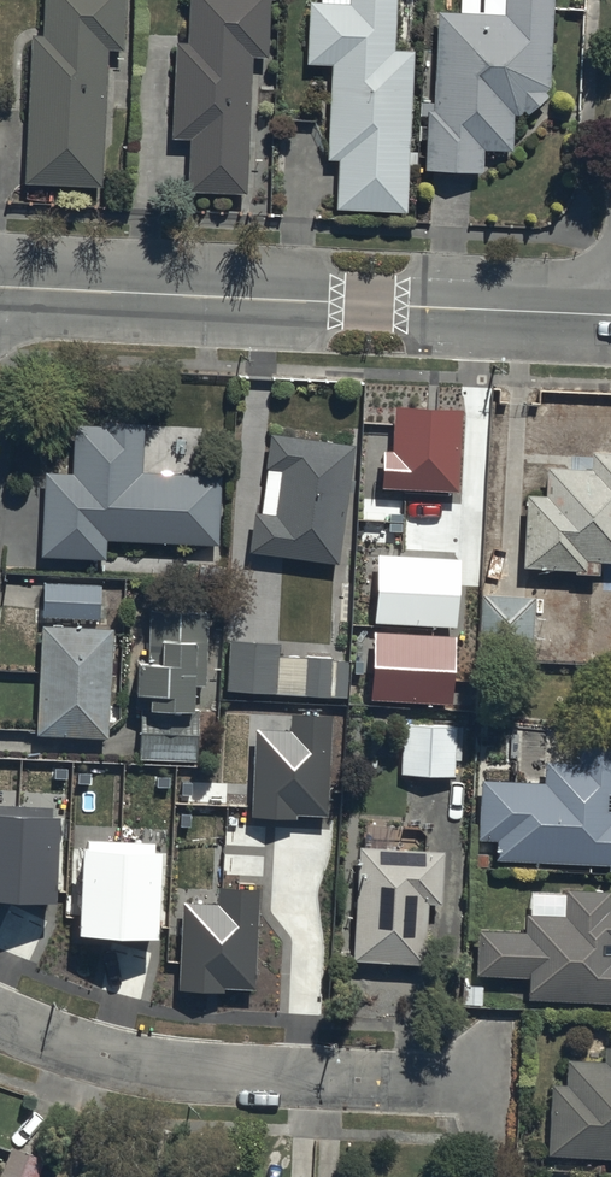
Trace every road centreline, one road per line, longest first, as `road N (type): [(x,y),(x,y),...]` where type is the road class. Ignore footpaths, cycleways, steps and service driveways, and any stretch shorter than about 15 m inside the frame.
road 1 (unclassified): [(610,313),(0,284)]
road 2 (residential): [(0,1018),(91,1055),(285,1082),(474,1089)]

